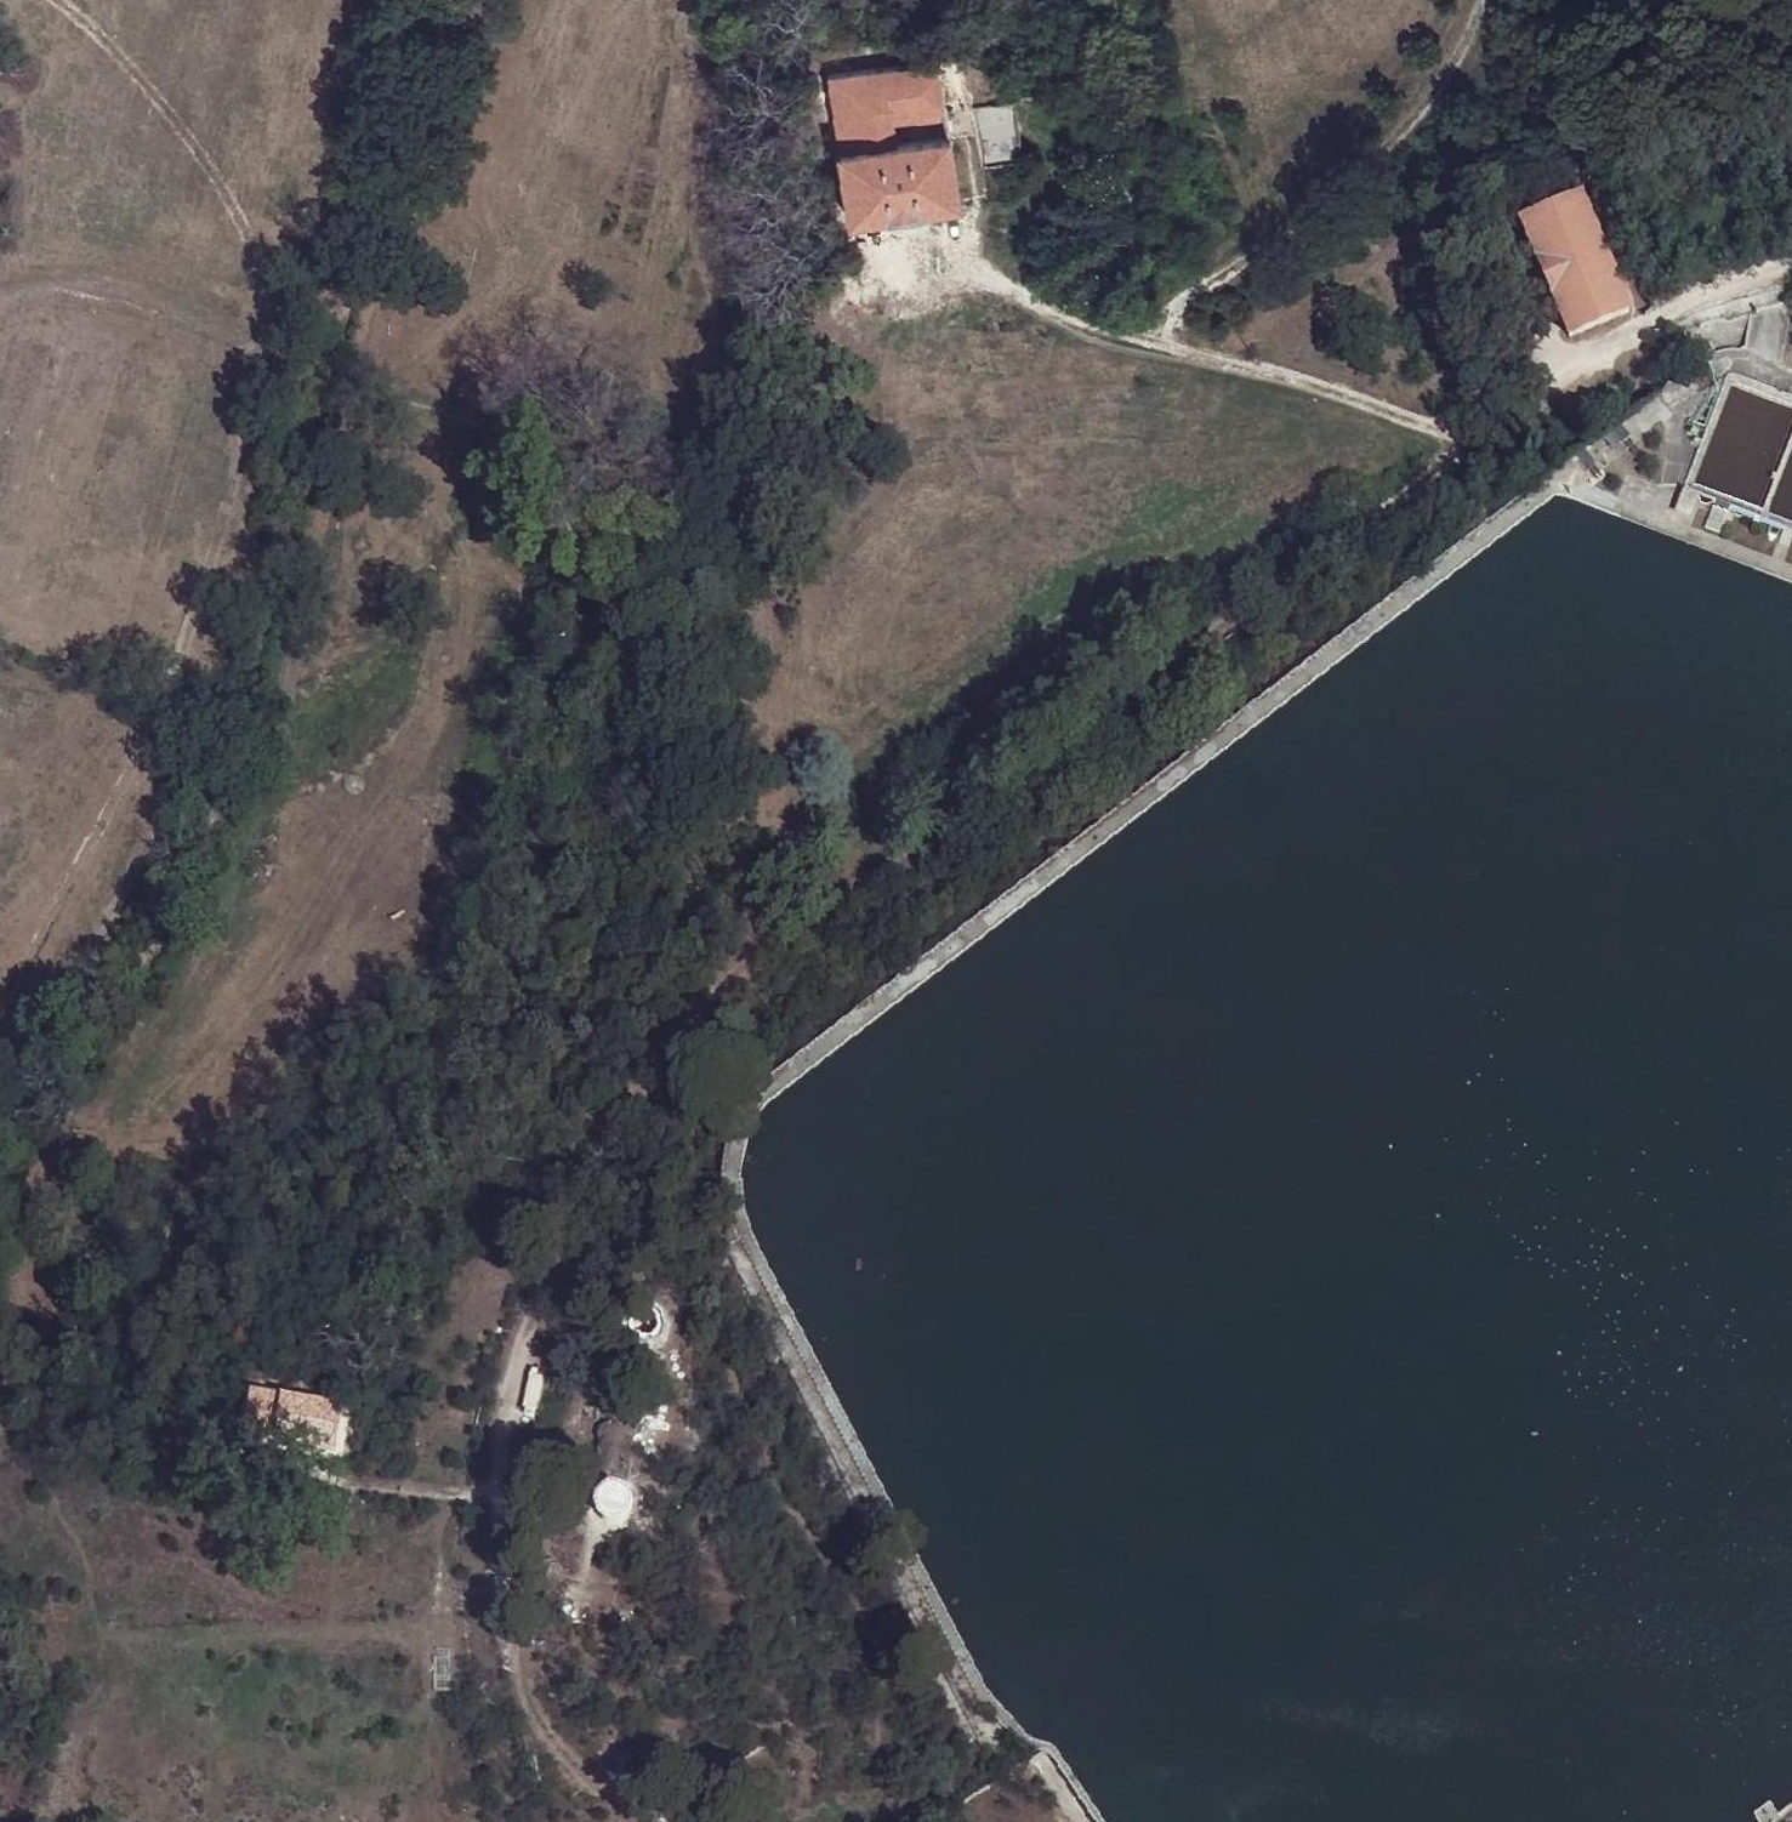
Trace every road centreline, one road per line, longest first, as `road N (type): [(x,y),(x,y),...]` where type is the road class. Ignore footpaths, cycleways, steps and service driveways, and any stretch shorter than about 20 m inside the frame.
road 1 (track): [(1497,445),(1012,785),(767,924),(608,1134),(520,1351),(492,1489),(497,1587),(522,1683),(559,1760),(638,1821)]
road 2 (track): [(0,1133),(50,1123),(93,1103),(128,1069),(192,974),(232,859),(435,0)]
road 3 (track): [(1791,261),(1658,313),(1497,445),(1282,370),(1092,328),(974,270)]
road 4 (track): [(1489,0),(1390,152),(1287,242),(1182,302),(1158,342)]

